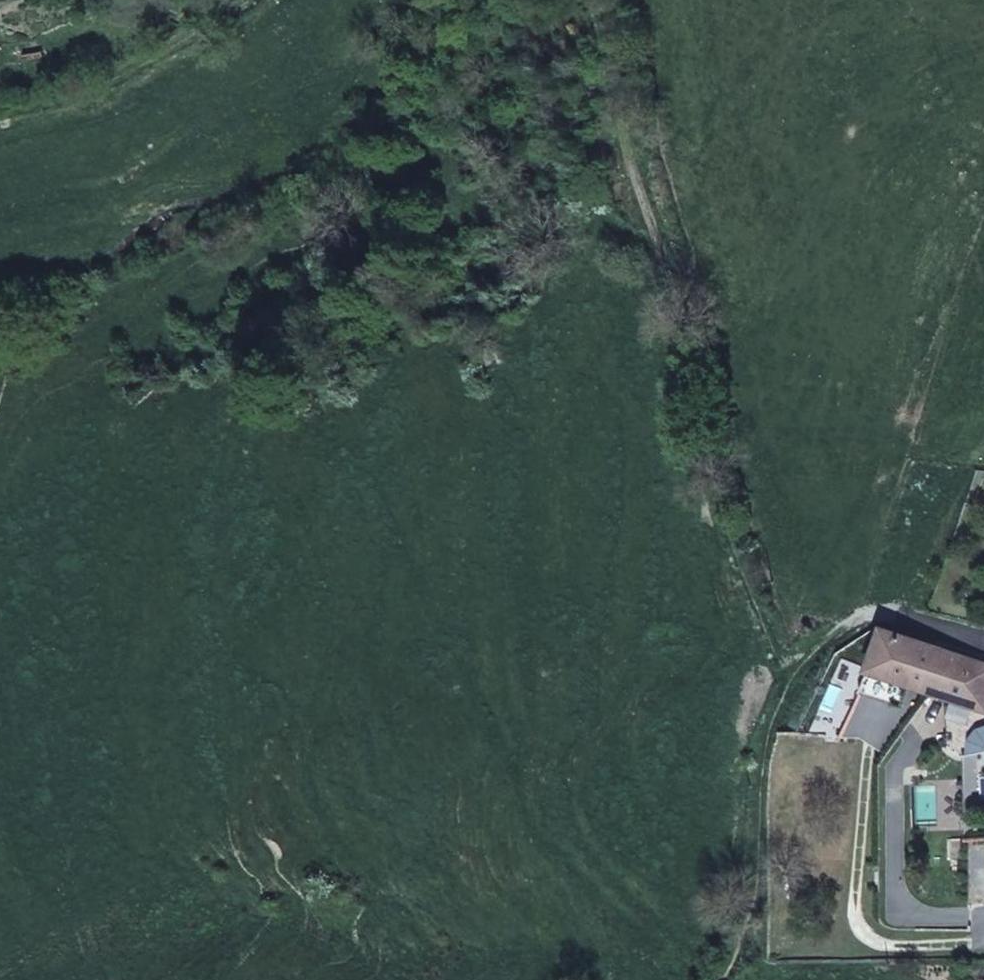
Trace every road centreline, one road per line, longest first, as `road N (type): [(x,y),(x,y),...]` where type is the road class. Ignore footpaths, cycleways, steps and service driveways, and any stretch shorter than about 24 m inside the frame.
road 1 (track): [(796,671),(716,483),(606,0)]
road 2 (track): [(727,979),(747,969),(766,749),(796,671),(831,637),(874,611),(983,639)]
road 3 (track): [(237,0),(208,27),(151,56),(0,110)]

